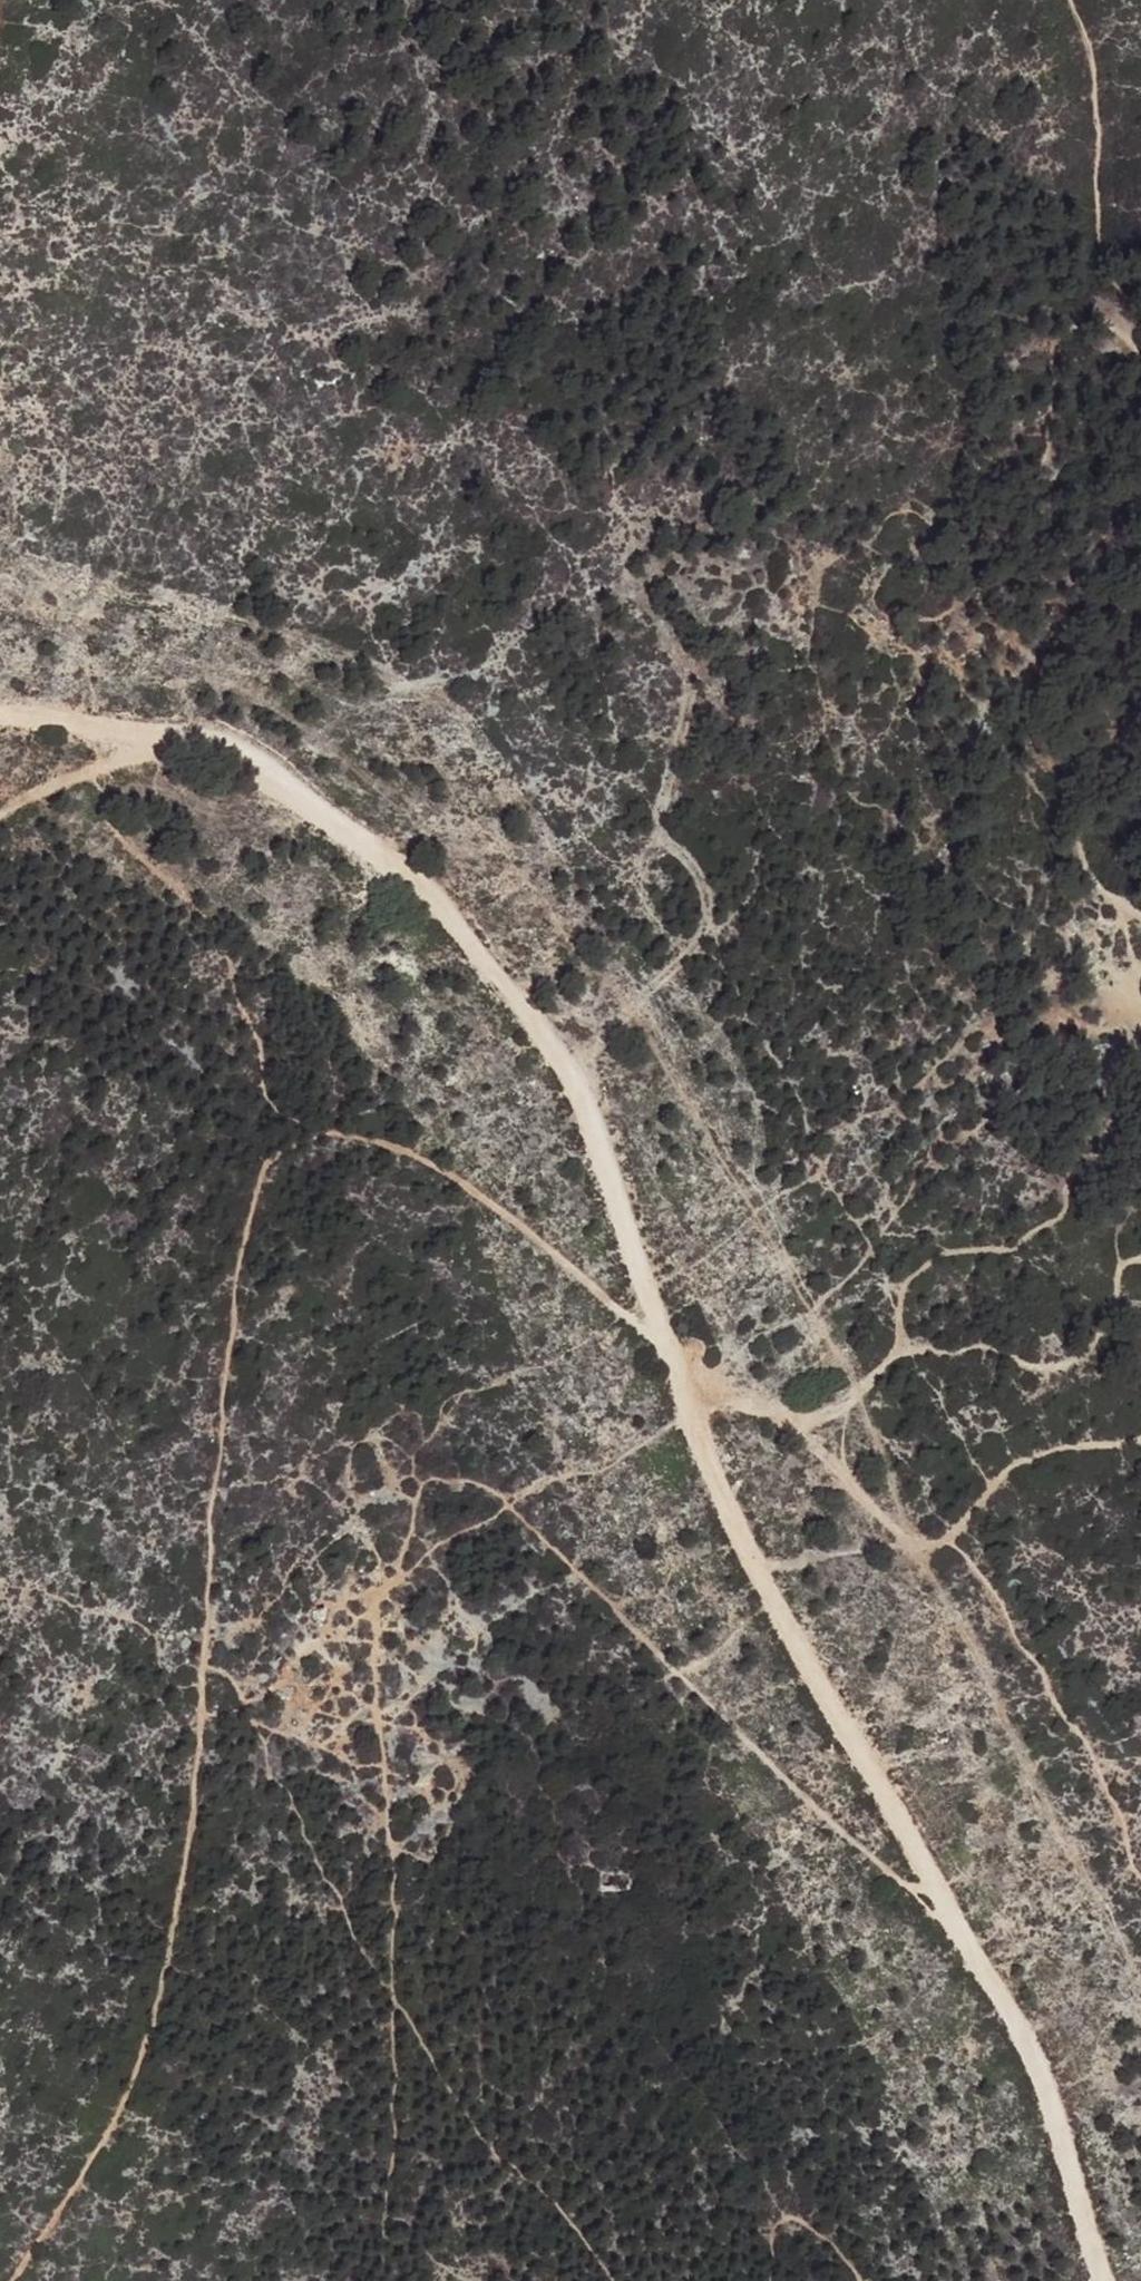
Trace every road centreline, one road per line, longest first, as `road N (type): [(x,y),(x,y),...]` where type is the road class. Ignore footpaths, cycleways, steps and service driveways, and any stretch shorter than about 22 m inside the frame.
road 1 (track): [(1103,2280),(1030,2054),(726,1512),(648,1318)]
road 2 (track): [(648,1318),(575,1079),(404,874),(253,782),(154,739),(0,712)]

